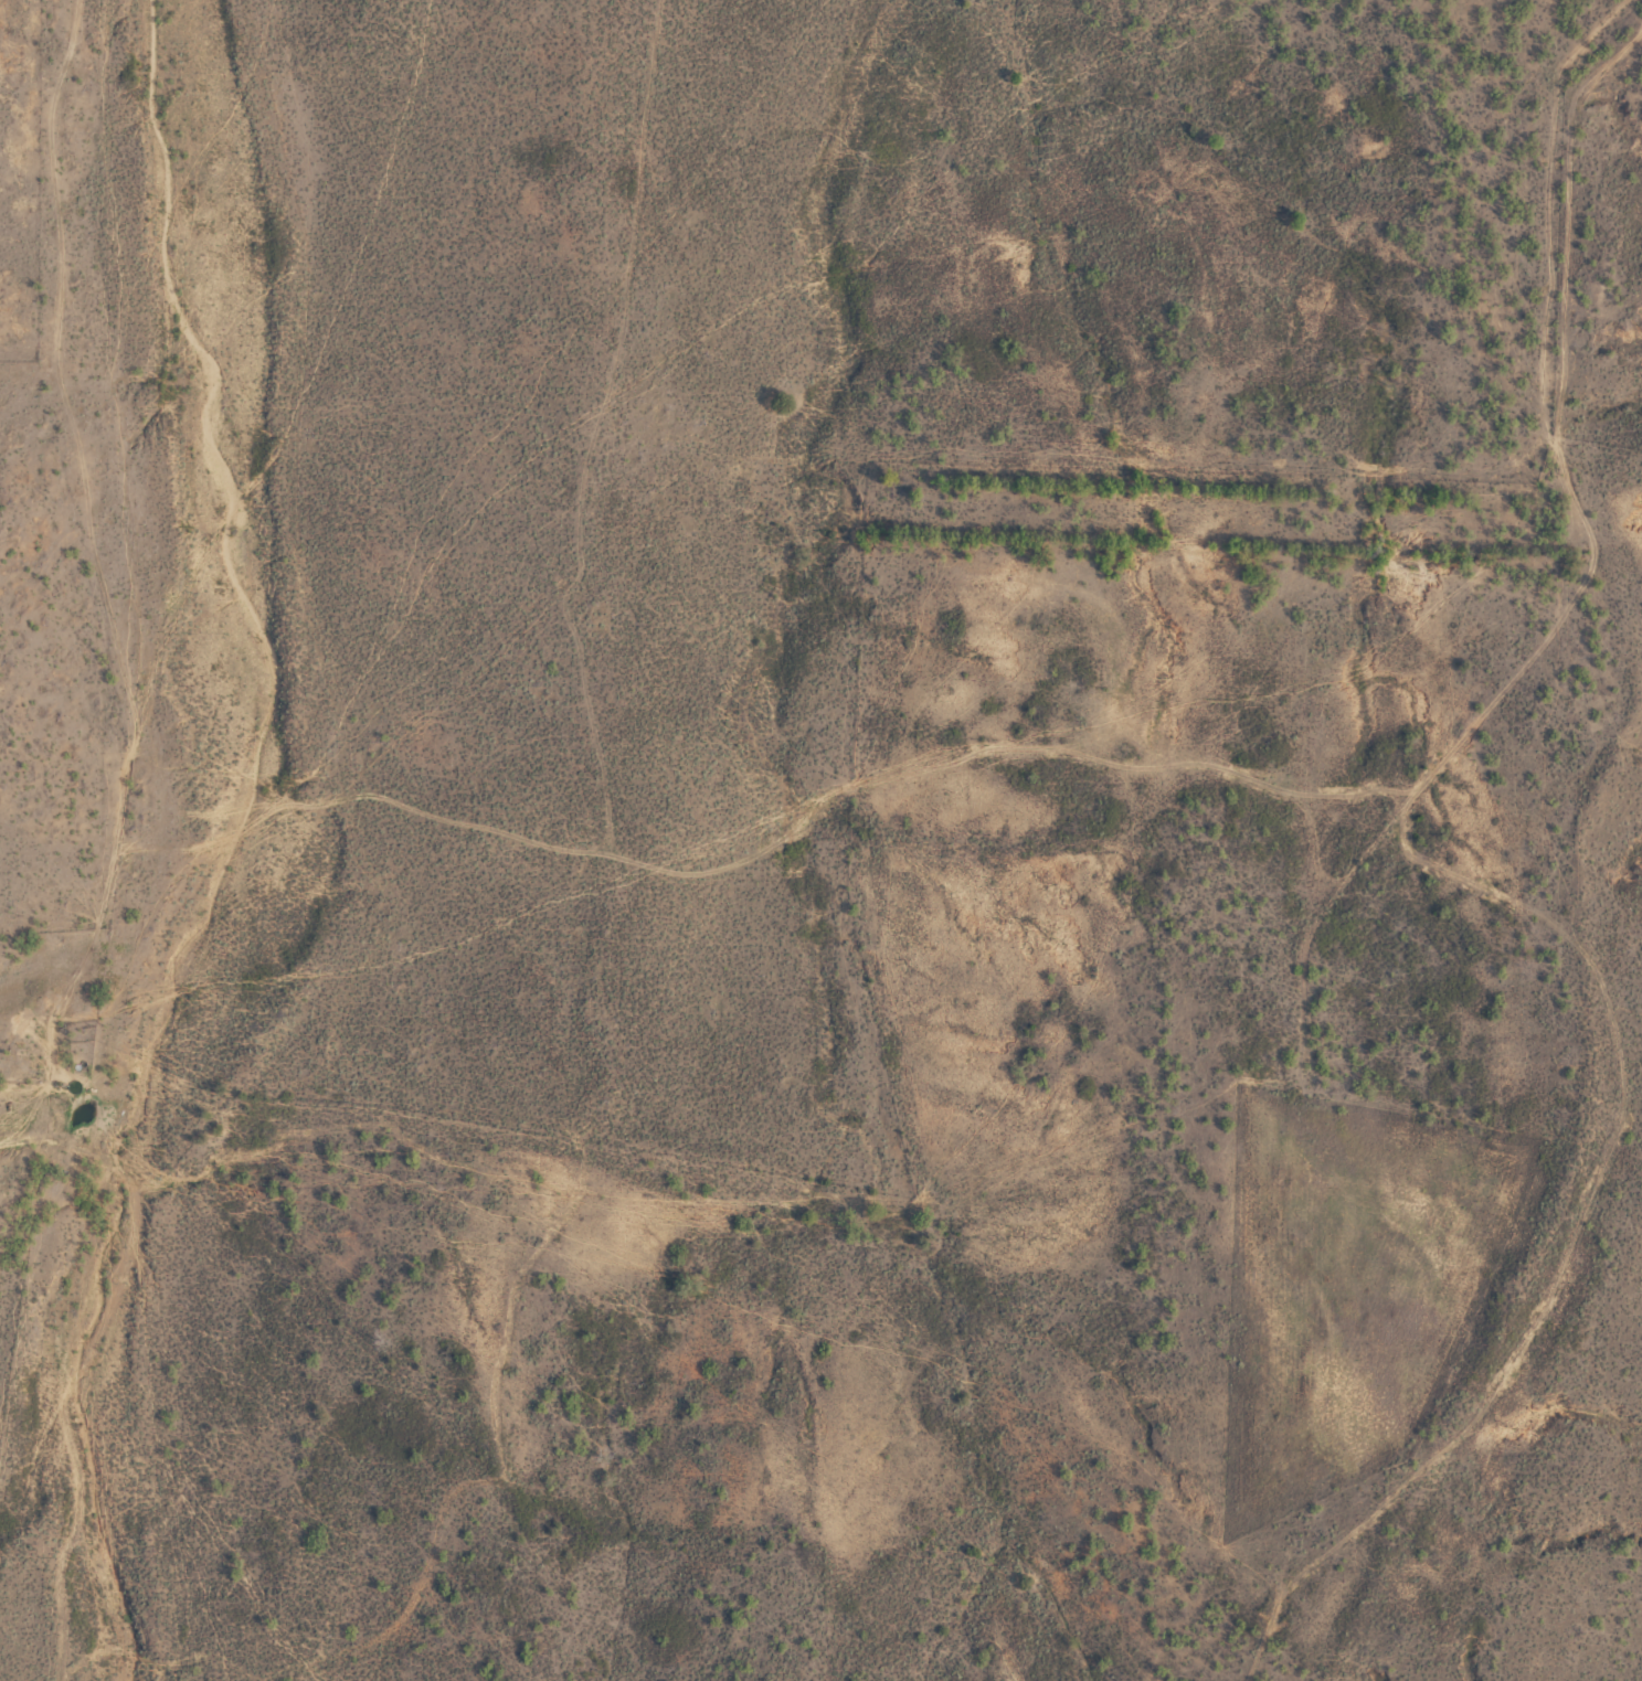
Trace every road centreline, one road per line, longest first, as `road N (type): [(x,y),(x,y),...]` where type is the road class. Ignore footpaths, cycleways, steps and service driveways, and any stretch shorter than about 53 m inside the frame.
road 1 (residential): [(1607,0),(1566,79),(1560,343),(1589,556),(1400,820),(1354,924),(1303,1126),(1326,1355),(1233,1680)]
road 2 (residential): [(0,1126),(95,959),(124,723),(118,476),(100,459),(112,39),(98,0)]

